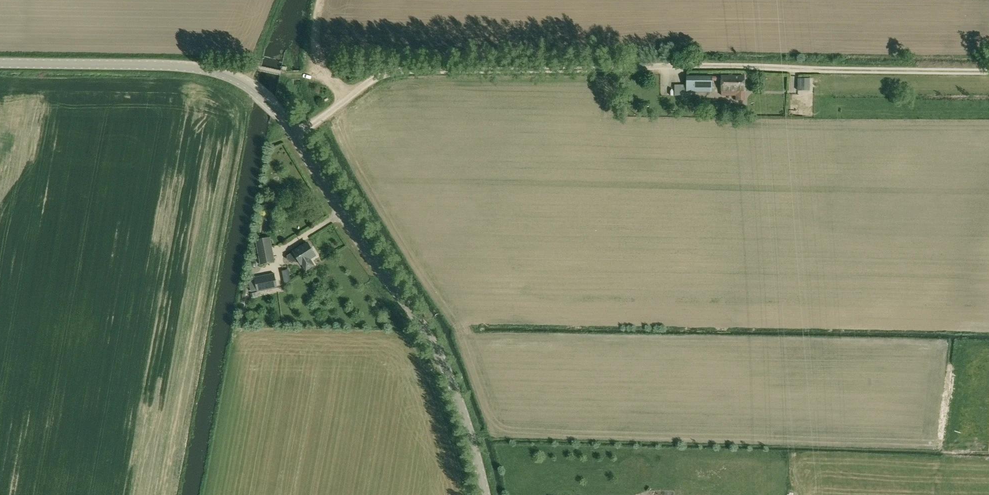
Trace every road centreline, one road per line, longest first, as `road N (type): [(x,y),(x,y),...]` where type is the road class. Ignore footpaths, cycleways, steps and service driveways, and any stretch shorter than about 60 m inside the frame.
road 1 (tertiary): [(485,494),(432,337),(282,117),(254,90),(189,67),(0,63)]
road 2 (track): [(345,101),(398,71),(988,72)]

